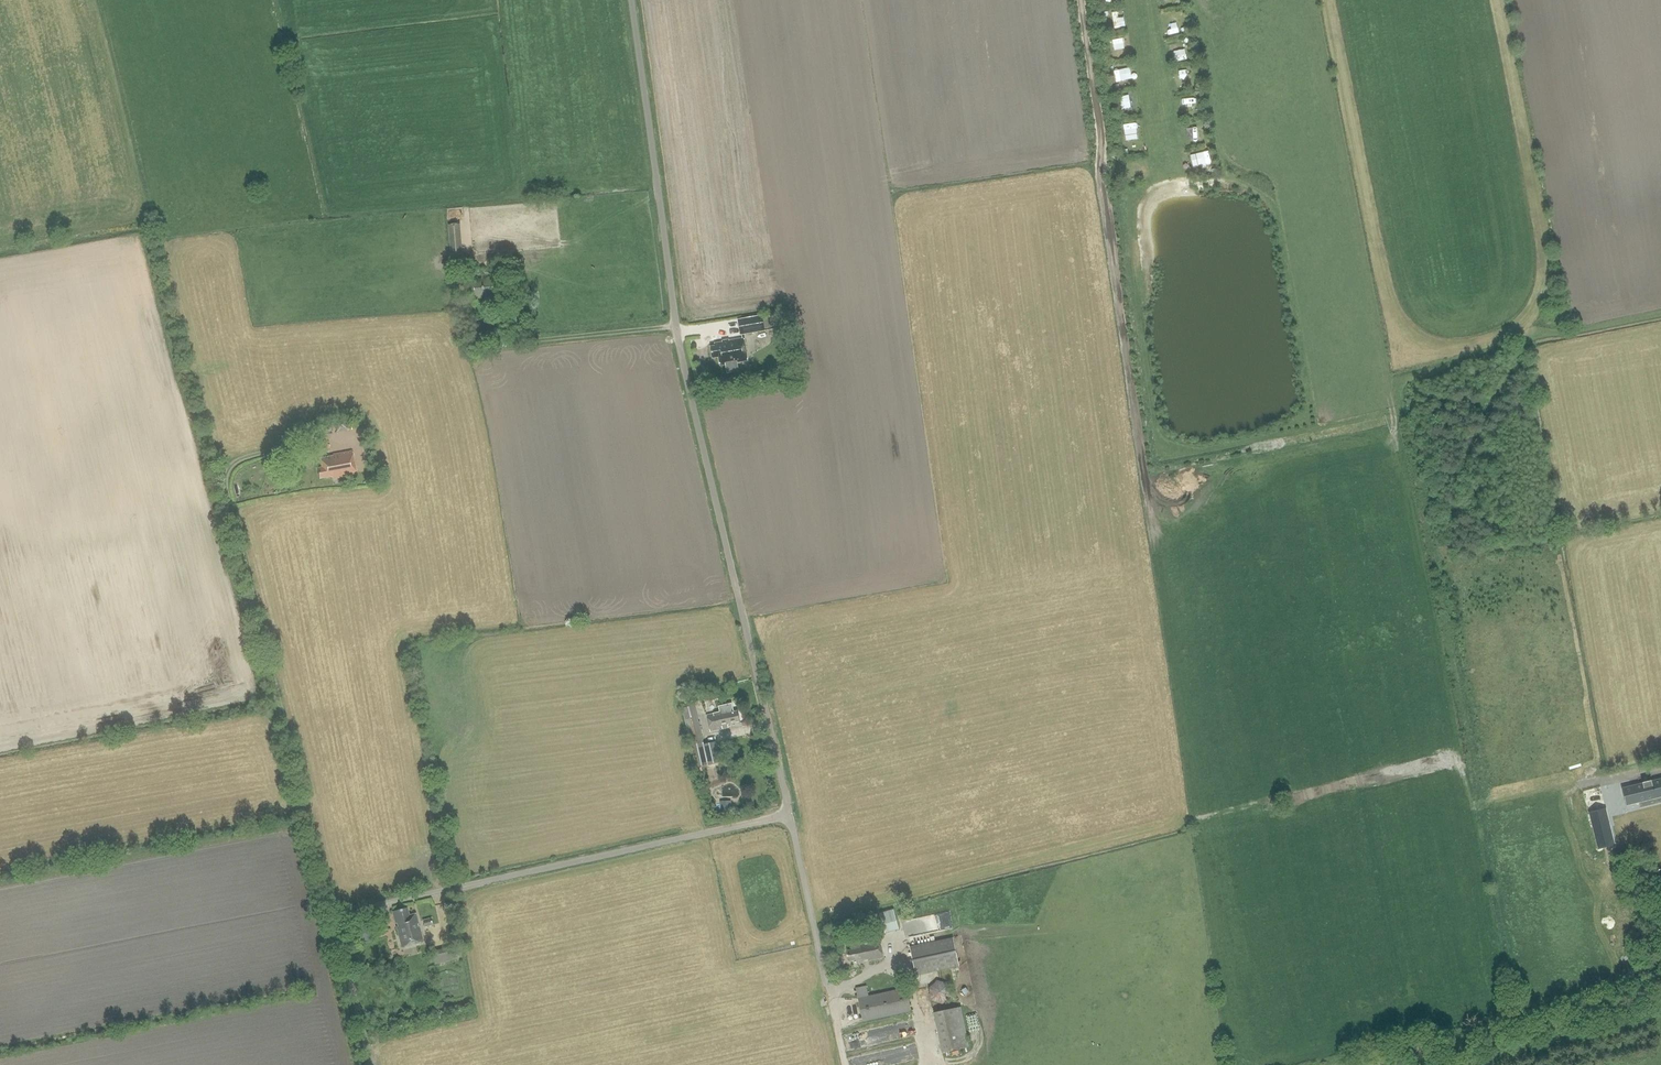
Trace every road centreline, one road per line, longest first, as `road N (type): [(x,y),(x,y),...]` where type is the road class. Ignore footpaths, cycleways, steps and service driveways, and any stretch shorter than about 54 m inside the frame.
road 1 (unclassified): [(371,1064),(335,918),(790,814),(676,326),(631,0)]
road 2 (track): [(335,918),(225,479),(231,467),(298,434),(355,424)]
road 3 (track): [(676,326),(514,342)]

